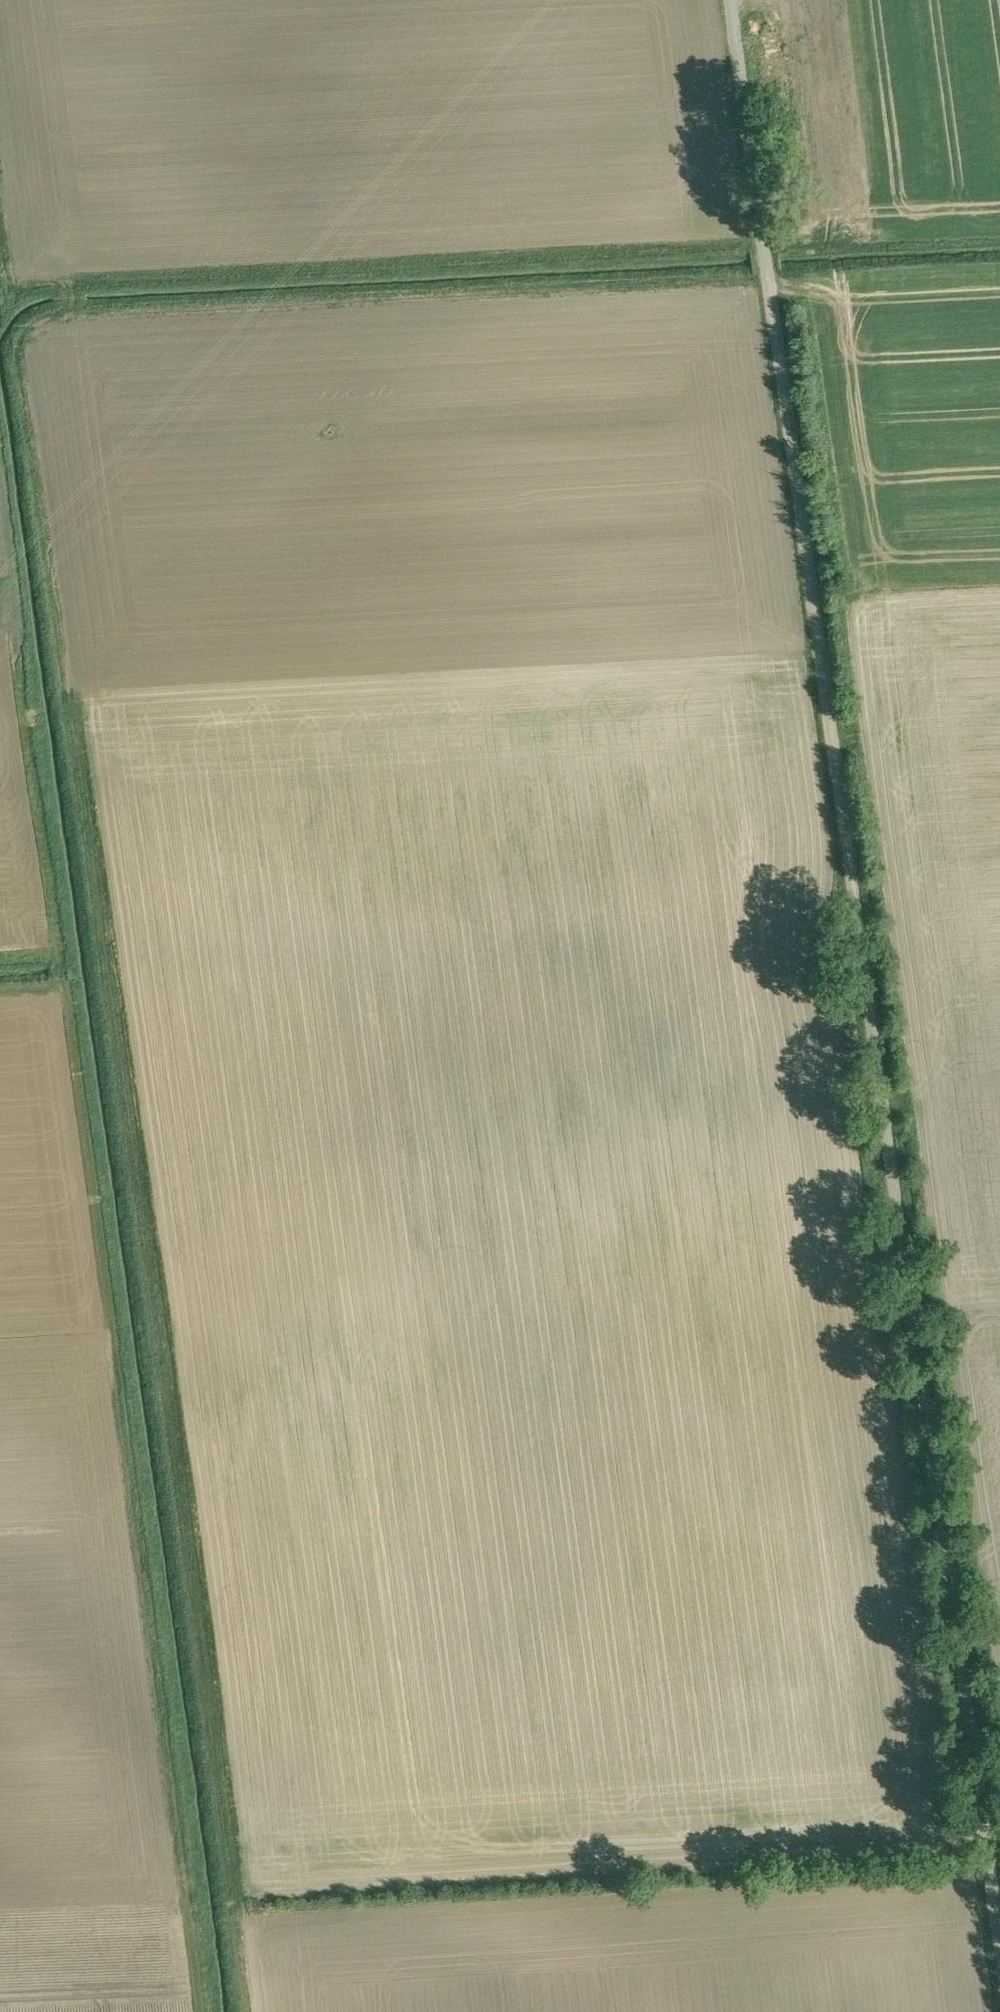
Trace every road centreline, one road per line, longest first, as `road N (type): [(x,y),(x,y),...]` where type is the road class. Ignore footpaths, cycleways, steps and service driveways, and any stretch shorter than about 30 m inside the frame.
road 1 (unclassified): [(999,1943),(728,0)]

